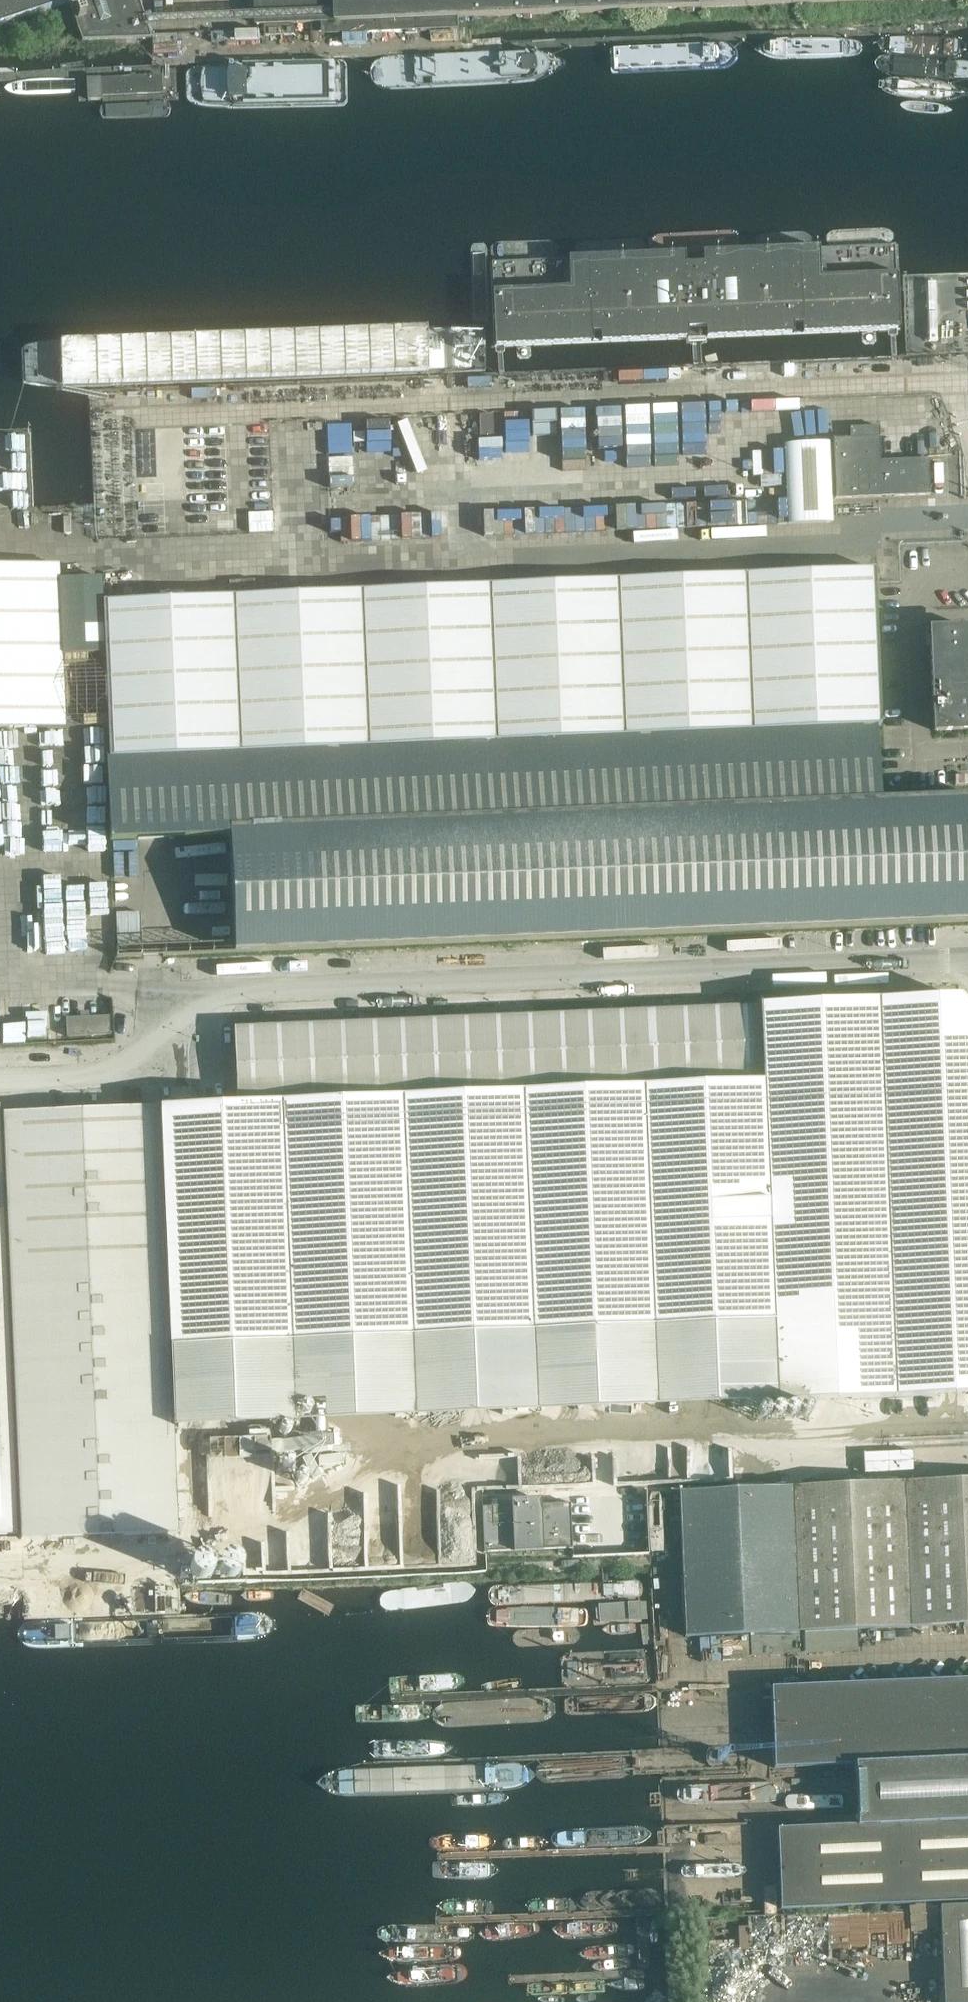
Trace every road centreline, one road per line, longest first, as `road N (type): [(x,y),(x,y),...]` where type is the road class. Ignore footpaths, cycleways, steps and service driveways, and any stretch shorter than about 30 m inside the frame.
road 1 (unclassified): [(0,1078),(135,1063),(166,1019),(206,992),(967,957)]

